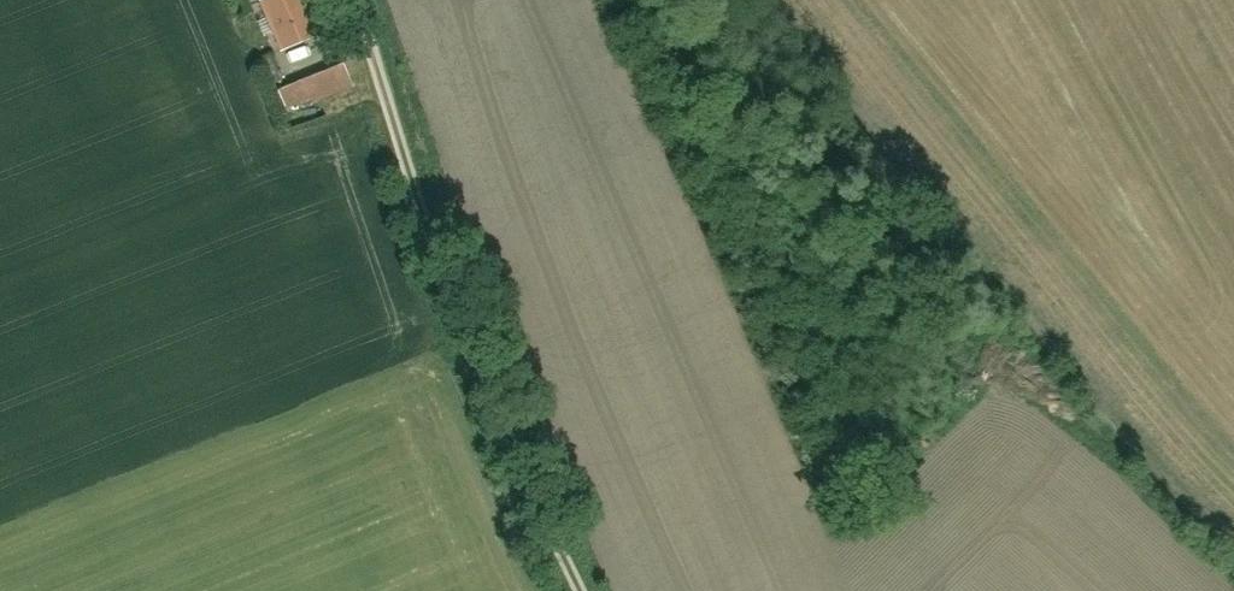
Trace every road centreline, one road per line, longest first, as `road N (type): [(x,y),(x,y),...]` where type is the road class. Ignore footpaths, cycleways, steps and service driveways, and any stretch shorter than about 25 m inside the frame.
road 1 (residential): [(578,590),(392,171),(346,0)]

